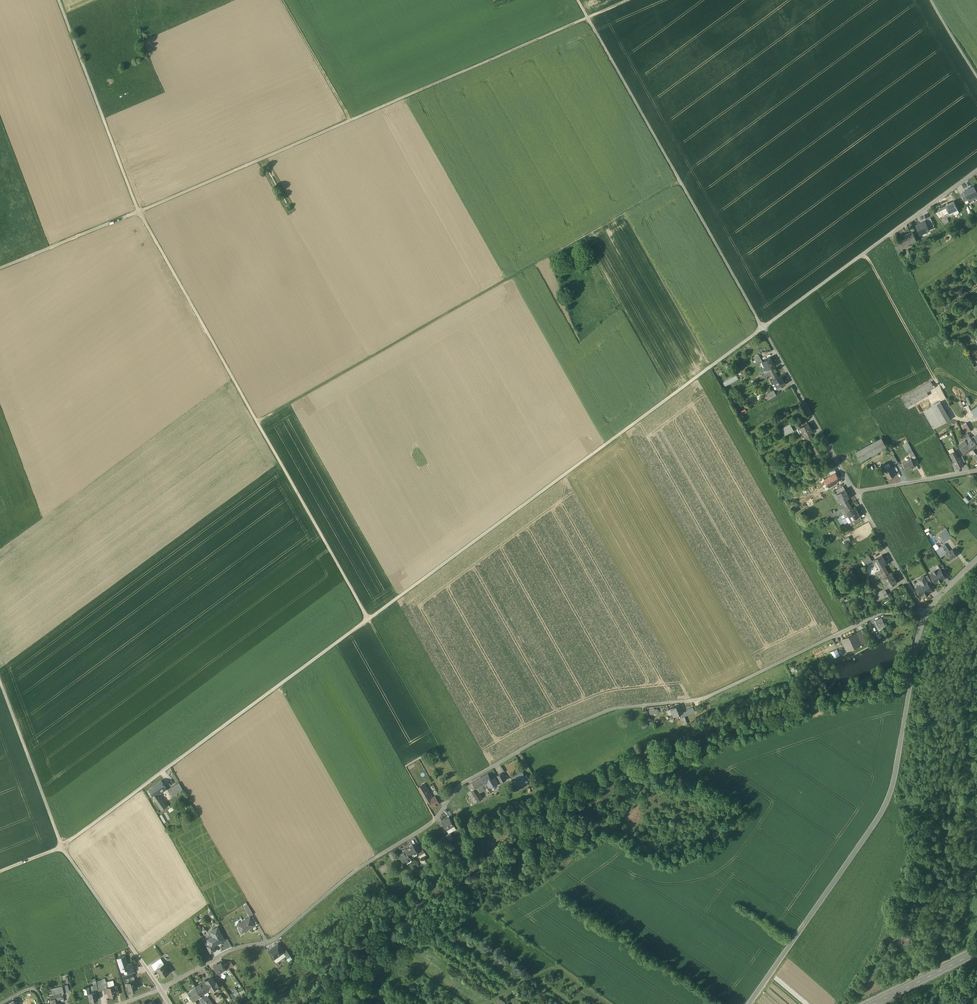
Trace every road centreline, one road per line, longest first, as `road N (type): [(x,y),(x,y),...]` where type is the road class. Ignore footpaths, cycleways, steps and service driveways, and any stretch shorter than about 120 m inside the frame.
road 1 (track): [(588,18),(763,328),(171,764)]
road 2 (track): [(461,784),(139,212),(58,0)]
road 3 (residential): [(924,614),(879,614),(701,700),(613,709),(541,739),(461,784),(437,818),(364,865),(281,936),(226,952),(160,990)]
road 4 (track): [(260,424),(682,183)]
road 5 (residential): [(857,494),(763,328),(976,170)]
road 6 (residential): [(924,614),(886,802),(748,1003)]
road 7 (track): [(0,267),(350,120)]
road 8 (track): [(588,18),(350,120)]
road 9 (track): [(953,416),(865,253)]
road 10 (track): [(62,846),(0,682)]
road 11 (track): [(350,120),(282,0)]
road 12 (residential): [(924,614),(857,494)]
road 13 (residential): [(857,494),(976,472)]

